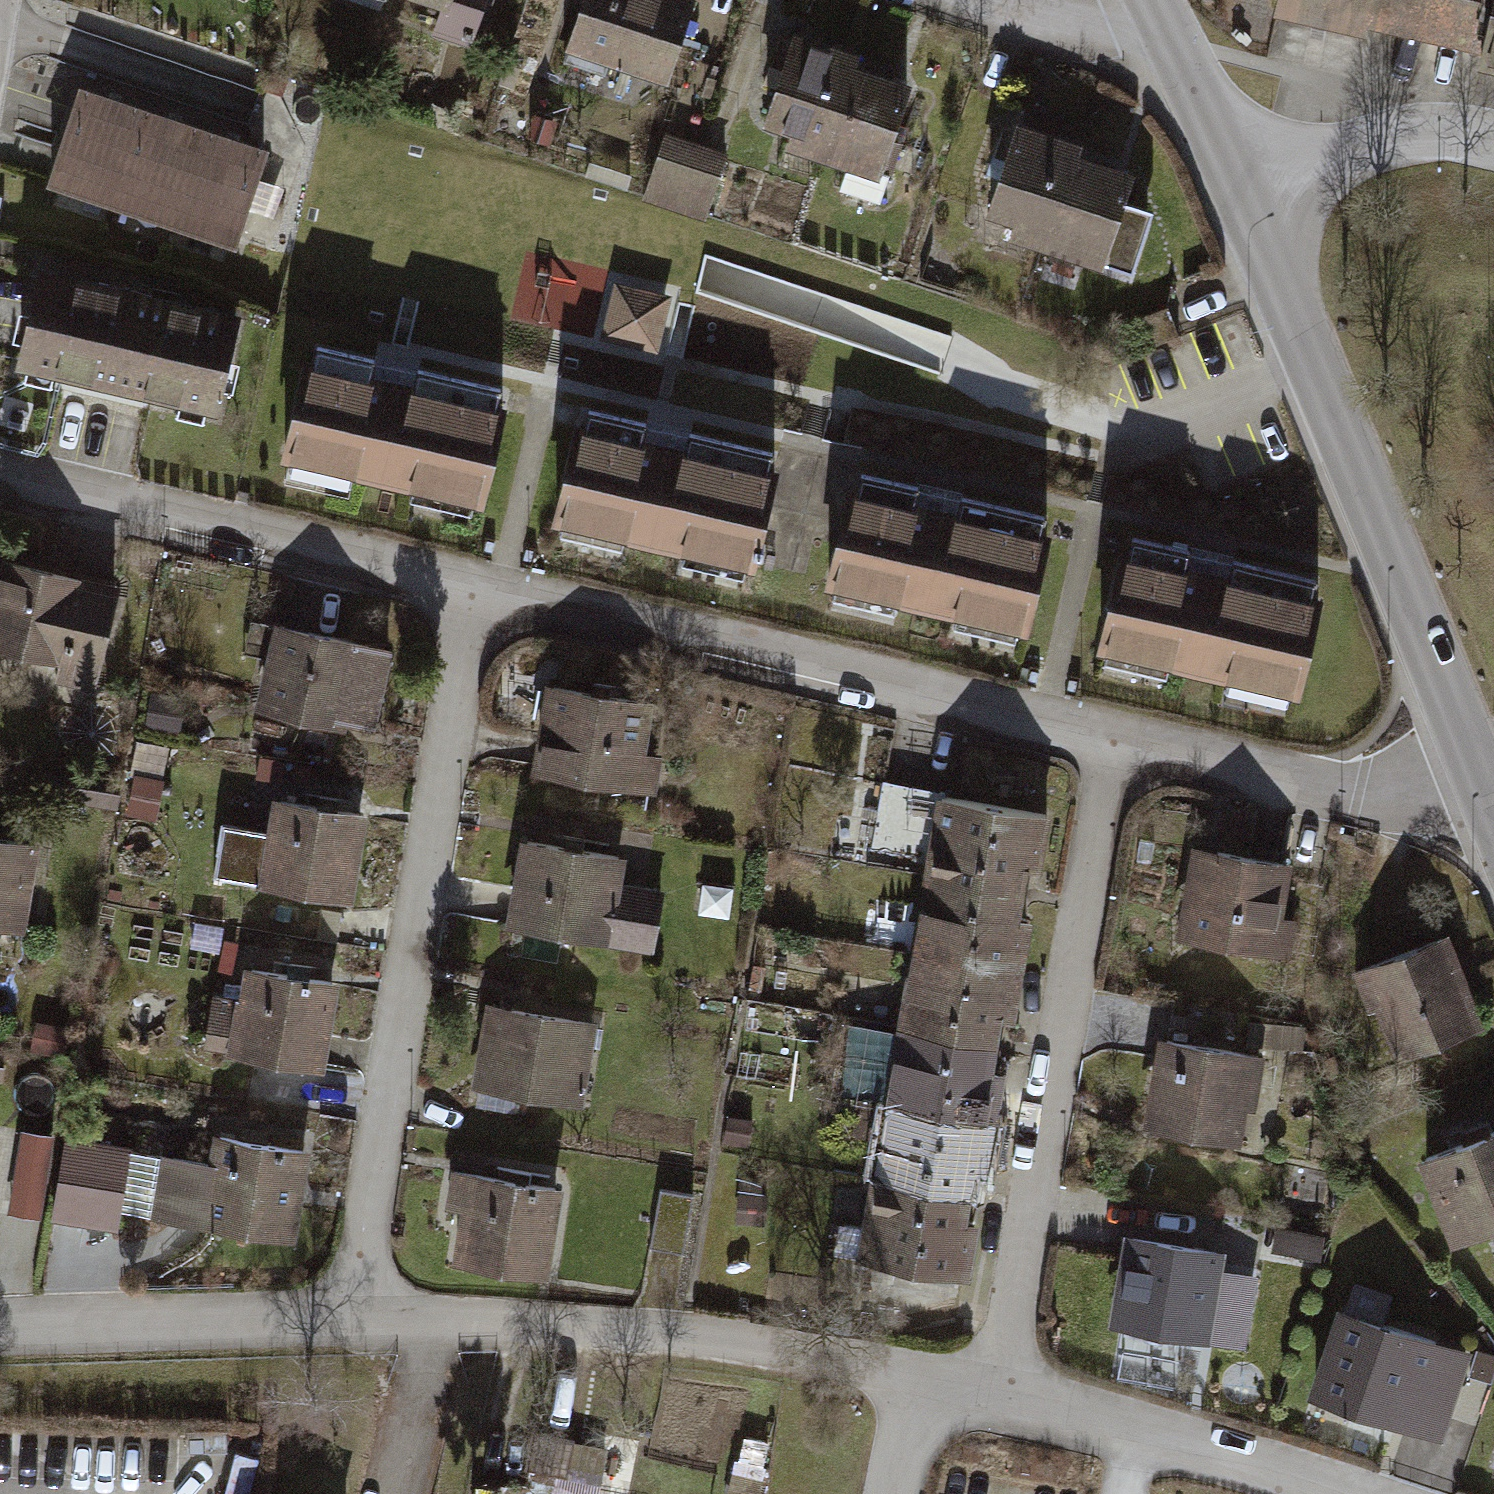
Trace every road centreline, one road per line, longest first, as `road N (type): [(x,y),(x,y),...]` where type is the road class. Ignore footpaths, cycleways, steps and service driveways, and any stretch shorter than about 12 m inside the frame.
road 1 (residential): [(350,1316),(484,573)]
road 2 (tertiary): [(1242,187),(1493,813)]
road 3 (residential): [(1000,1385),(1127,732)]
road 4 (residential): [(484,573),(1127,732)]
road 5 (residential): [(1000,1385),(675,1326),(350,1316)]
road 6 (residential): [(0,455),(484,573)]
road 7 (residential): [(1127,732),(1493,818)]
road 8 (residential): [(1339,1493),(1000,1385)]
road 9 (residential): [(350,1316),(0,1332)]
road 10 (residential): [(1493,139),(1383,135),(1311,154),(1242,187)]
road 11 (tertiary): [(1152,8),(1242,187)]
road 12 (residential): [(1152,8),(1103,23),(1045,20),(983,0)]

